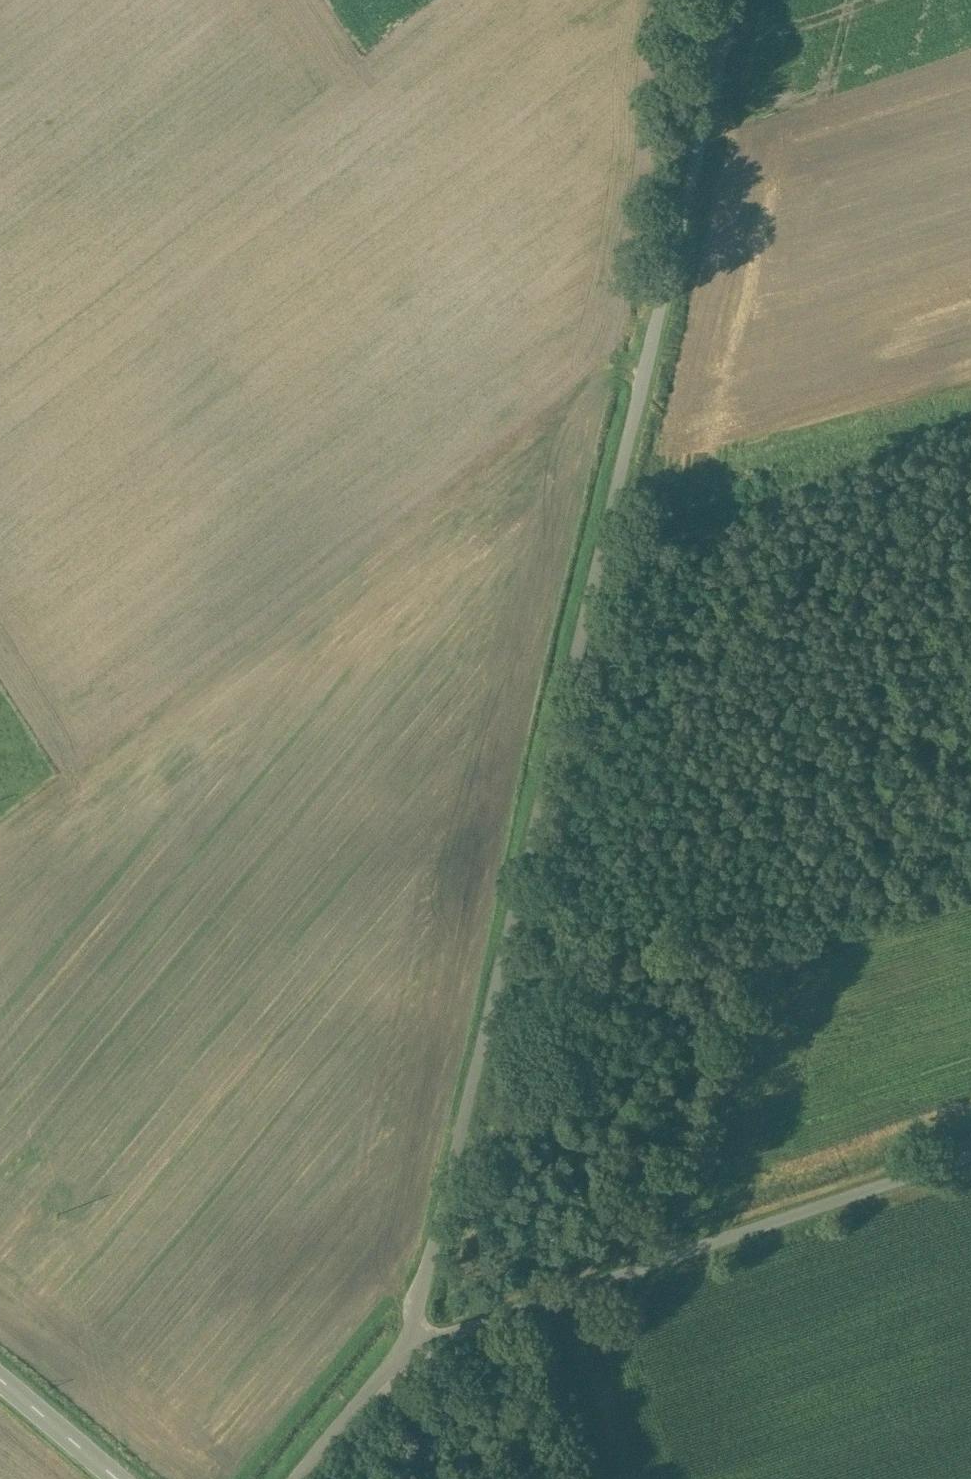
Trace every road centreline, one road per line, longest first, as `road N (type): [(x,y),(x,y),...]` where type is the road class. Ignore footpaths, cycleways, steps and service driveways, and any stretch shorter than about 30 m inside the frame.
road 1 (unclassified): [(410,1345),(738,0)]
road 2 (unclassified): [(410,1345),(970,1155)]
road 3 (unclassified): [(297,1478),(410,1345)]
road 4 (tertiary): [(0,1379),(117,1478)]

